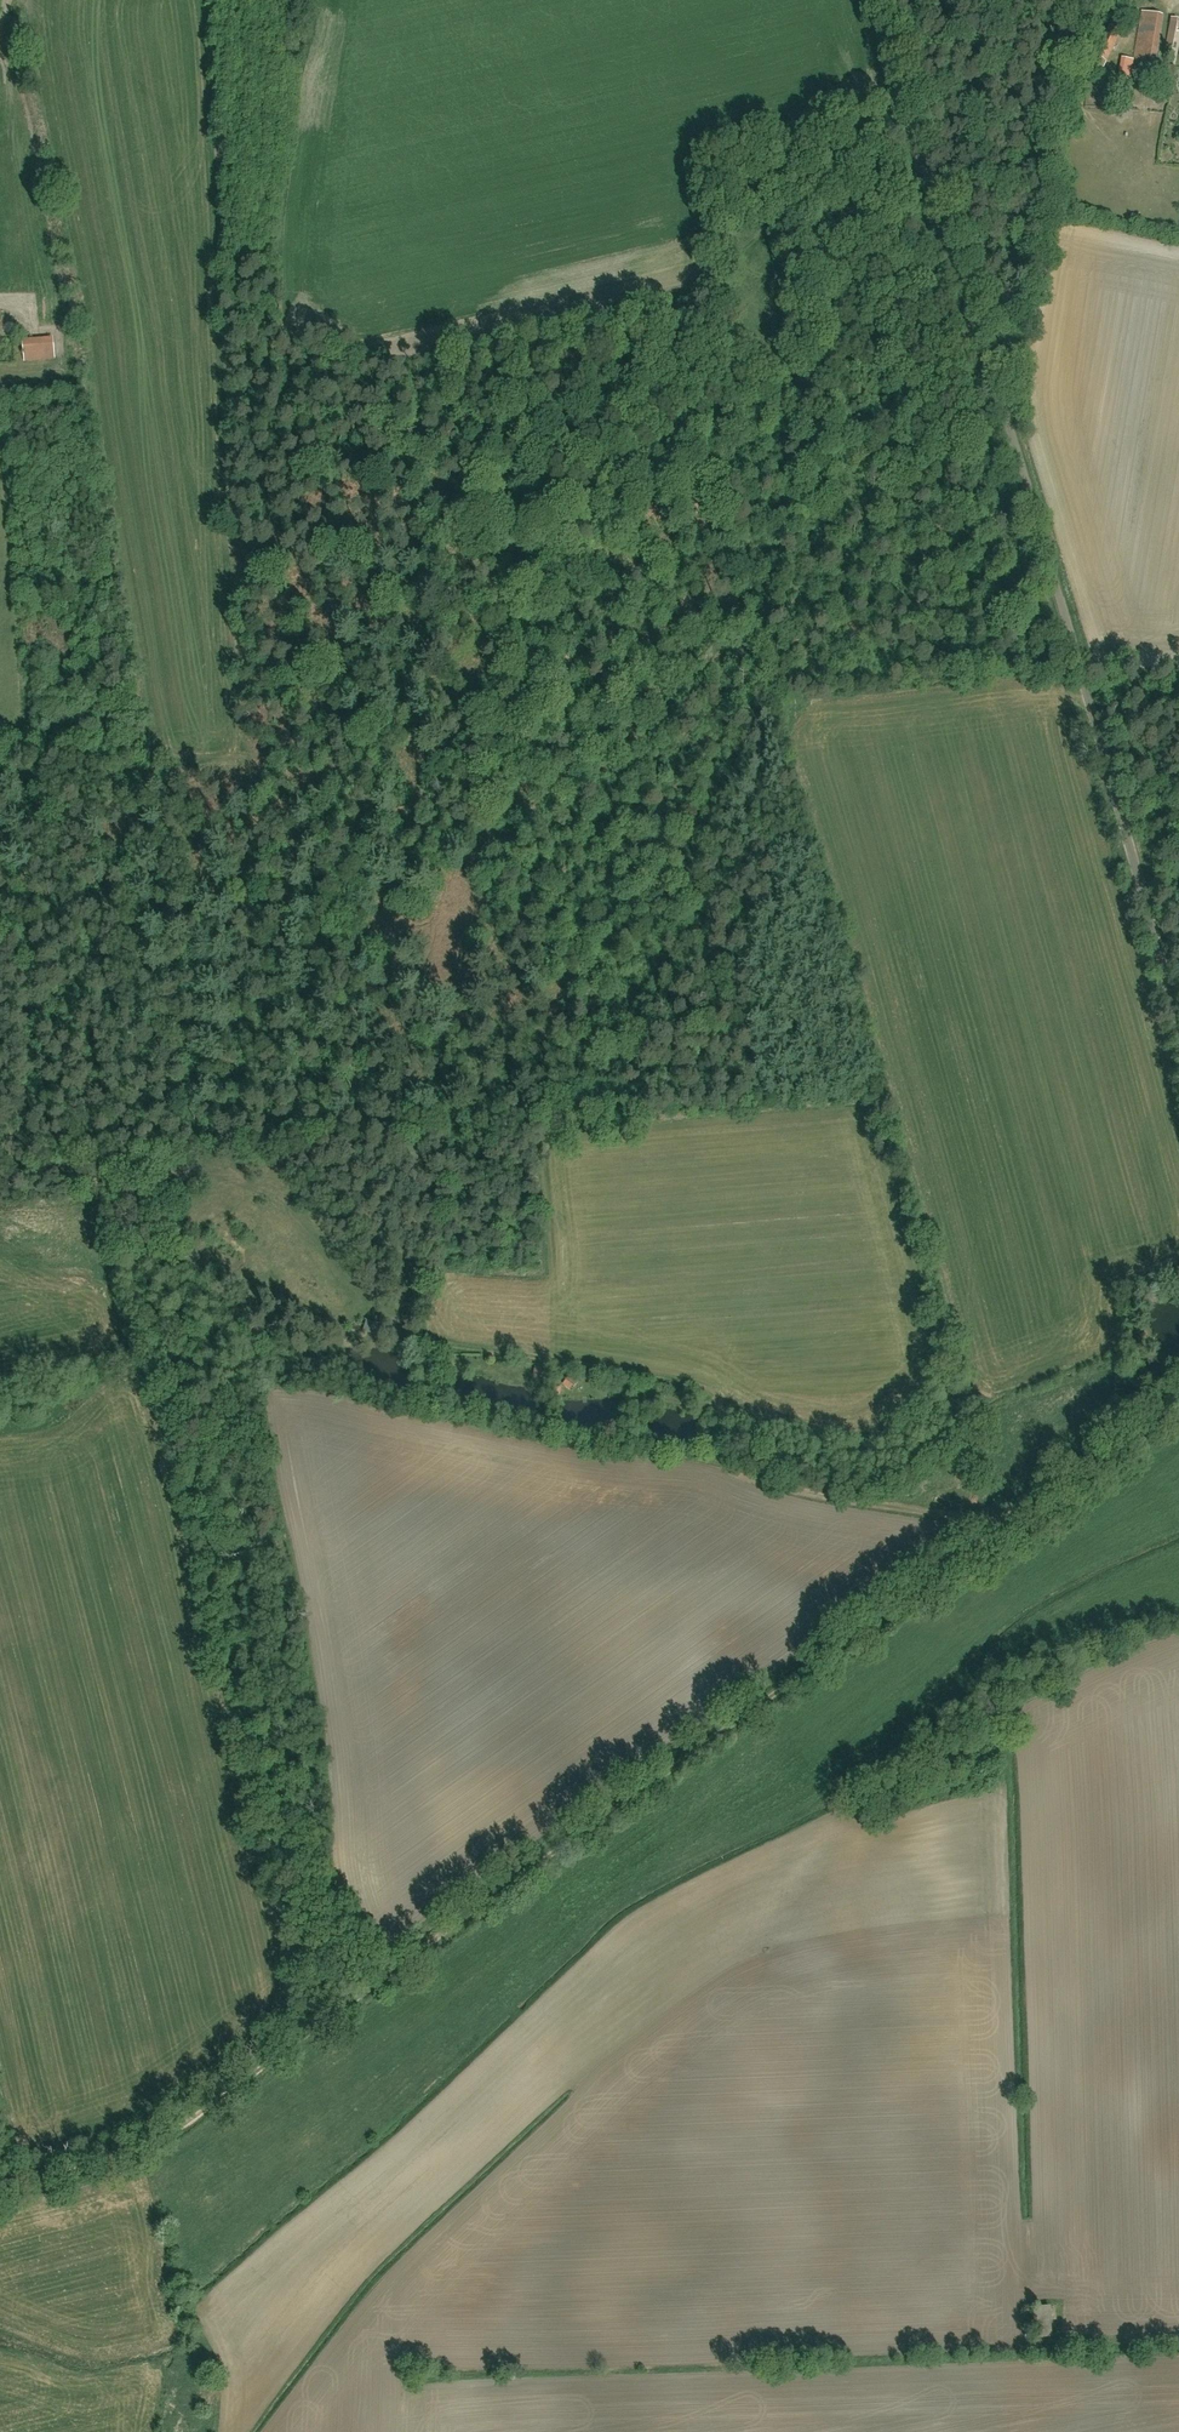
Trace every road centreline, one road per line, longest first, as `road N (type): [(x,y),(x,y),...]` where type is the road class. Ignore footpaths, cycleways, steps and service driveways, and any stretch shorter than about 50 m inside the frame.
road 1 (track): [(1178,1398),(272,2061),(162,2126),(0,2176)]
road 2 (residential): [(1178,1008),(963,267),(874,0)]

